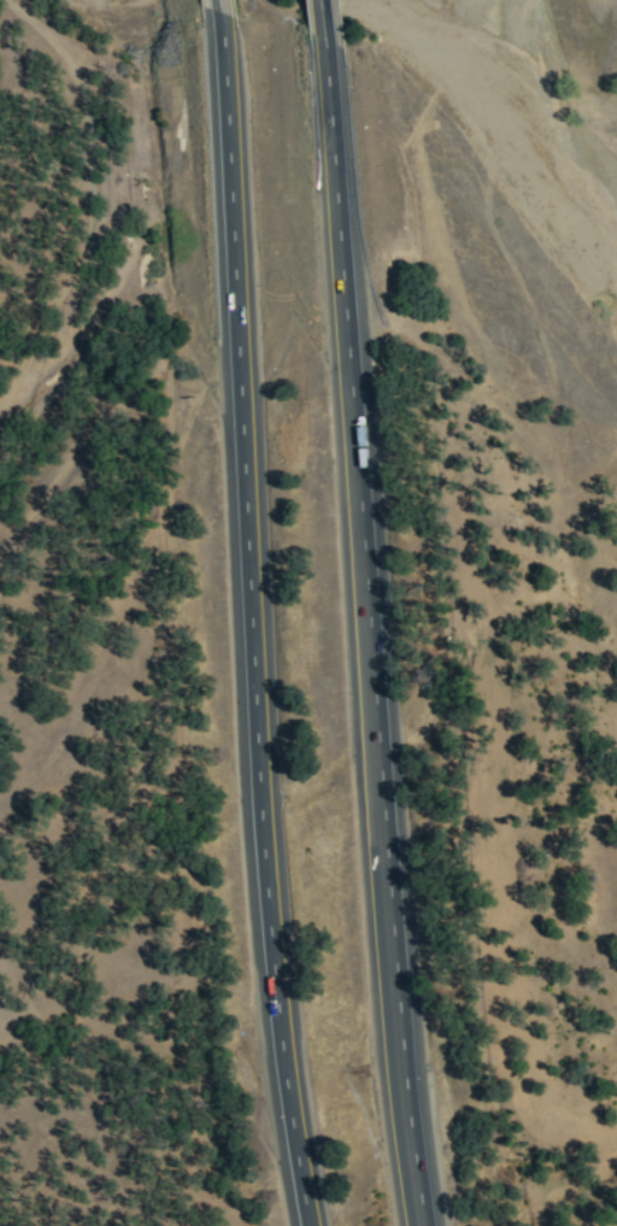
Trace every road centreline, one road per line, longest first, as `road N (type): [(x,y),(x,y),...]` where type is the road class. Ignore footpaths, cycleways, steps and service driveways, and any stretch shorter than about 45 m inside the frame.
road 1 (motorway): [(222,20),(262,879),(304,1225)]
road 2 (motorway): [(422,1225),(394,982),(327,54)]

